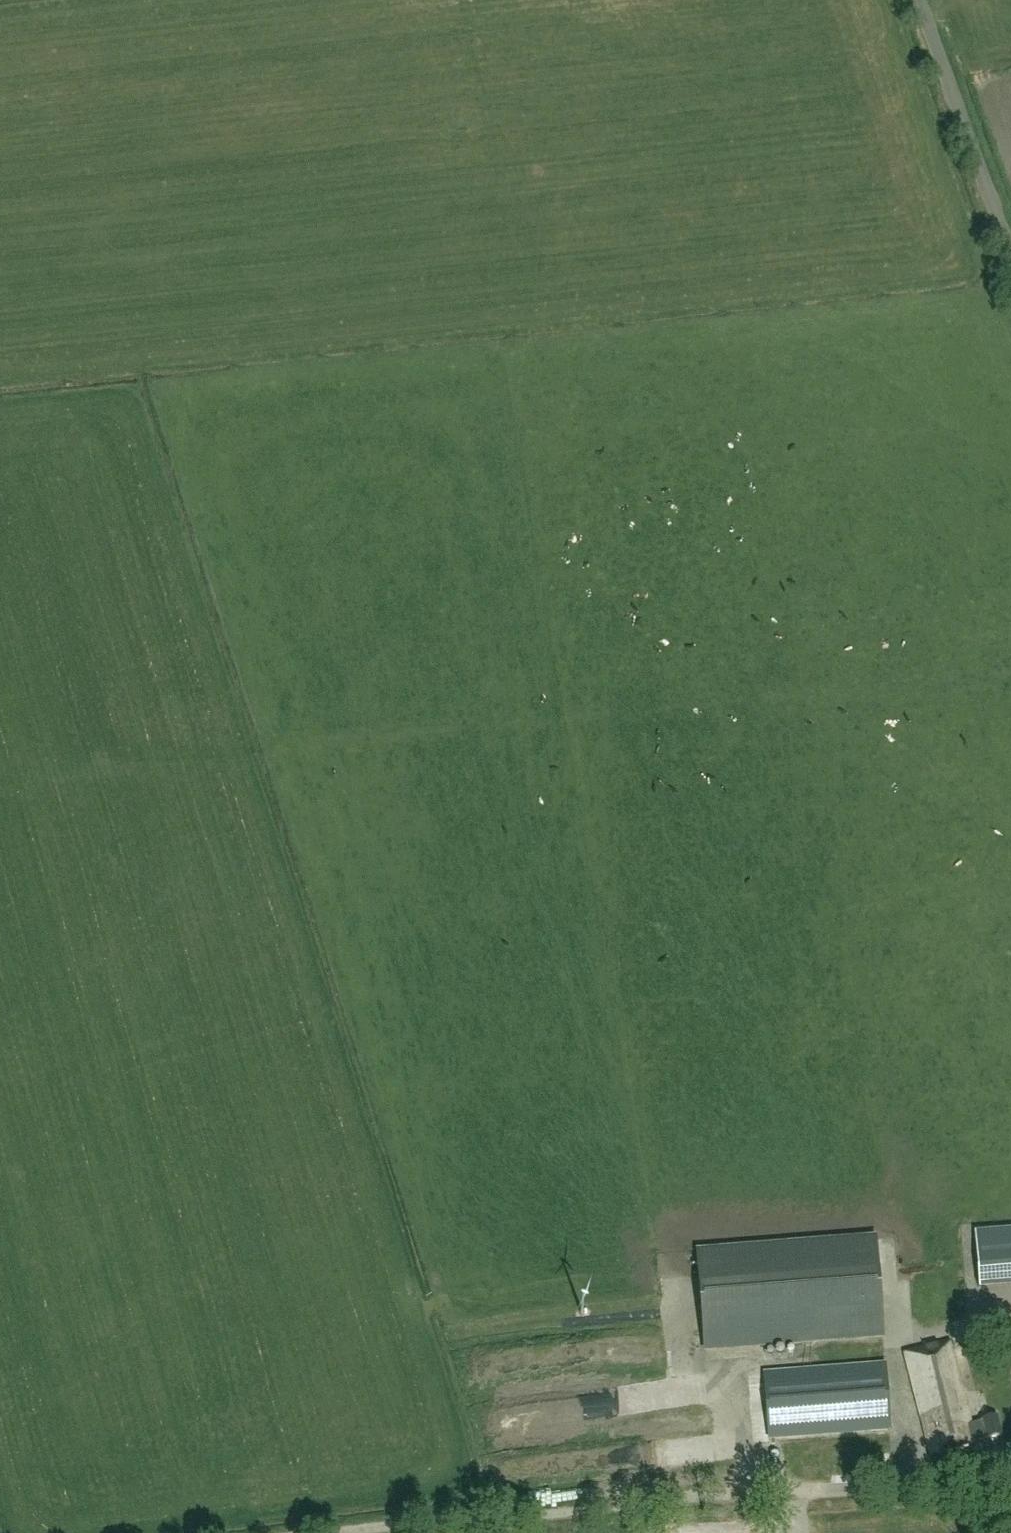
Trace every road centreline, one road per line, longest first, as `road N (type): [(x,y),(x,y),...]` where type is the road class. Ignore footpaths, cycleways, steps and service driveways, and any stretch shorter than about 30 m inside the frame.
road 1 (unclassified): [(494,1517),(1010,1479)]
road 2 (unclassified): [(1010,255),(918,0)]
road 3 (track): [(344,1532),(494,1517)]

